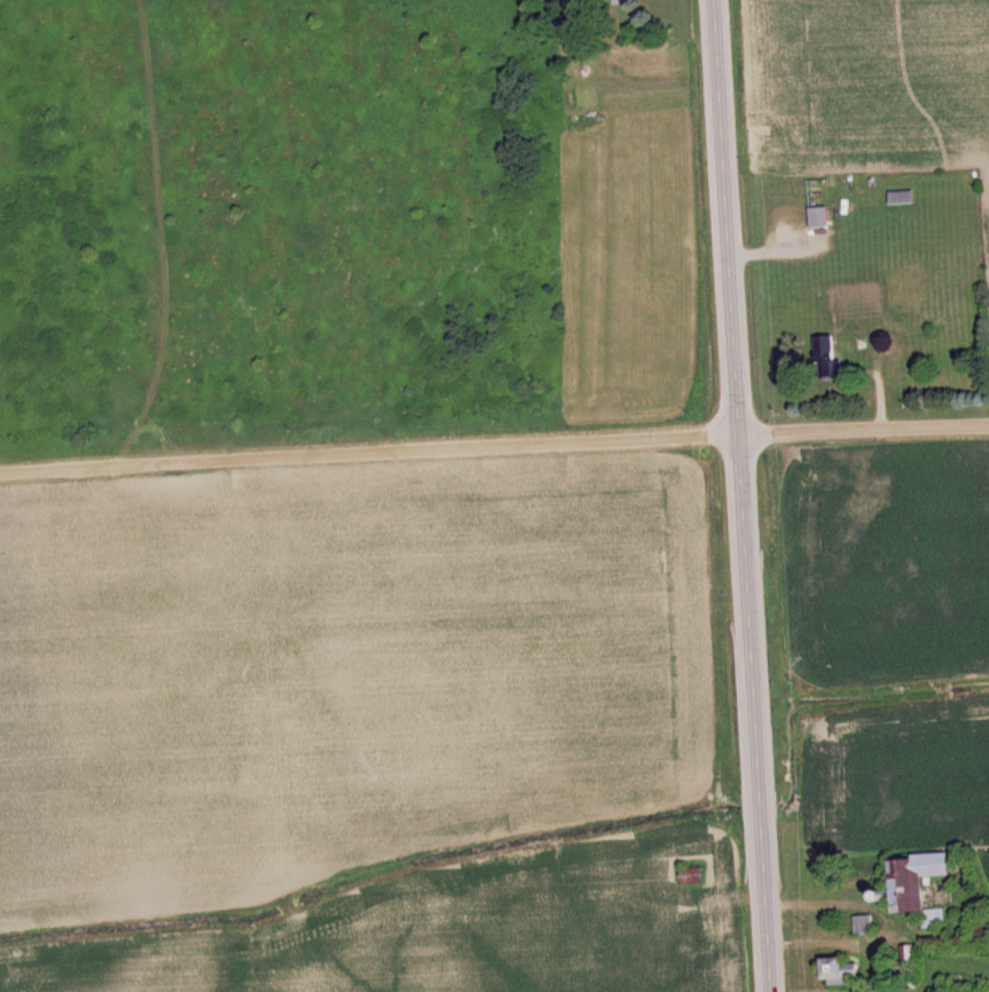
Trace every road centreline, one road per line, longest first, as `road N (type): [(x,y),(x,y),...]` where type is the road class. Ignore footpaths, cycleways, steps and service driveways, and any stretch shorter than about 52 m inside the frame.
road 1 (secondary): [(770,991),(713,0)]
road 2 (residential): [(0,470),(739,431)]
road 3 (residential): [(739,431),(988,421)]

